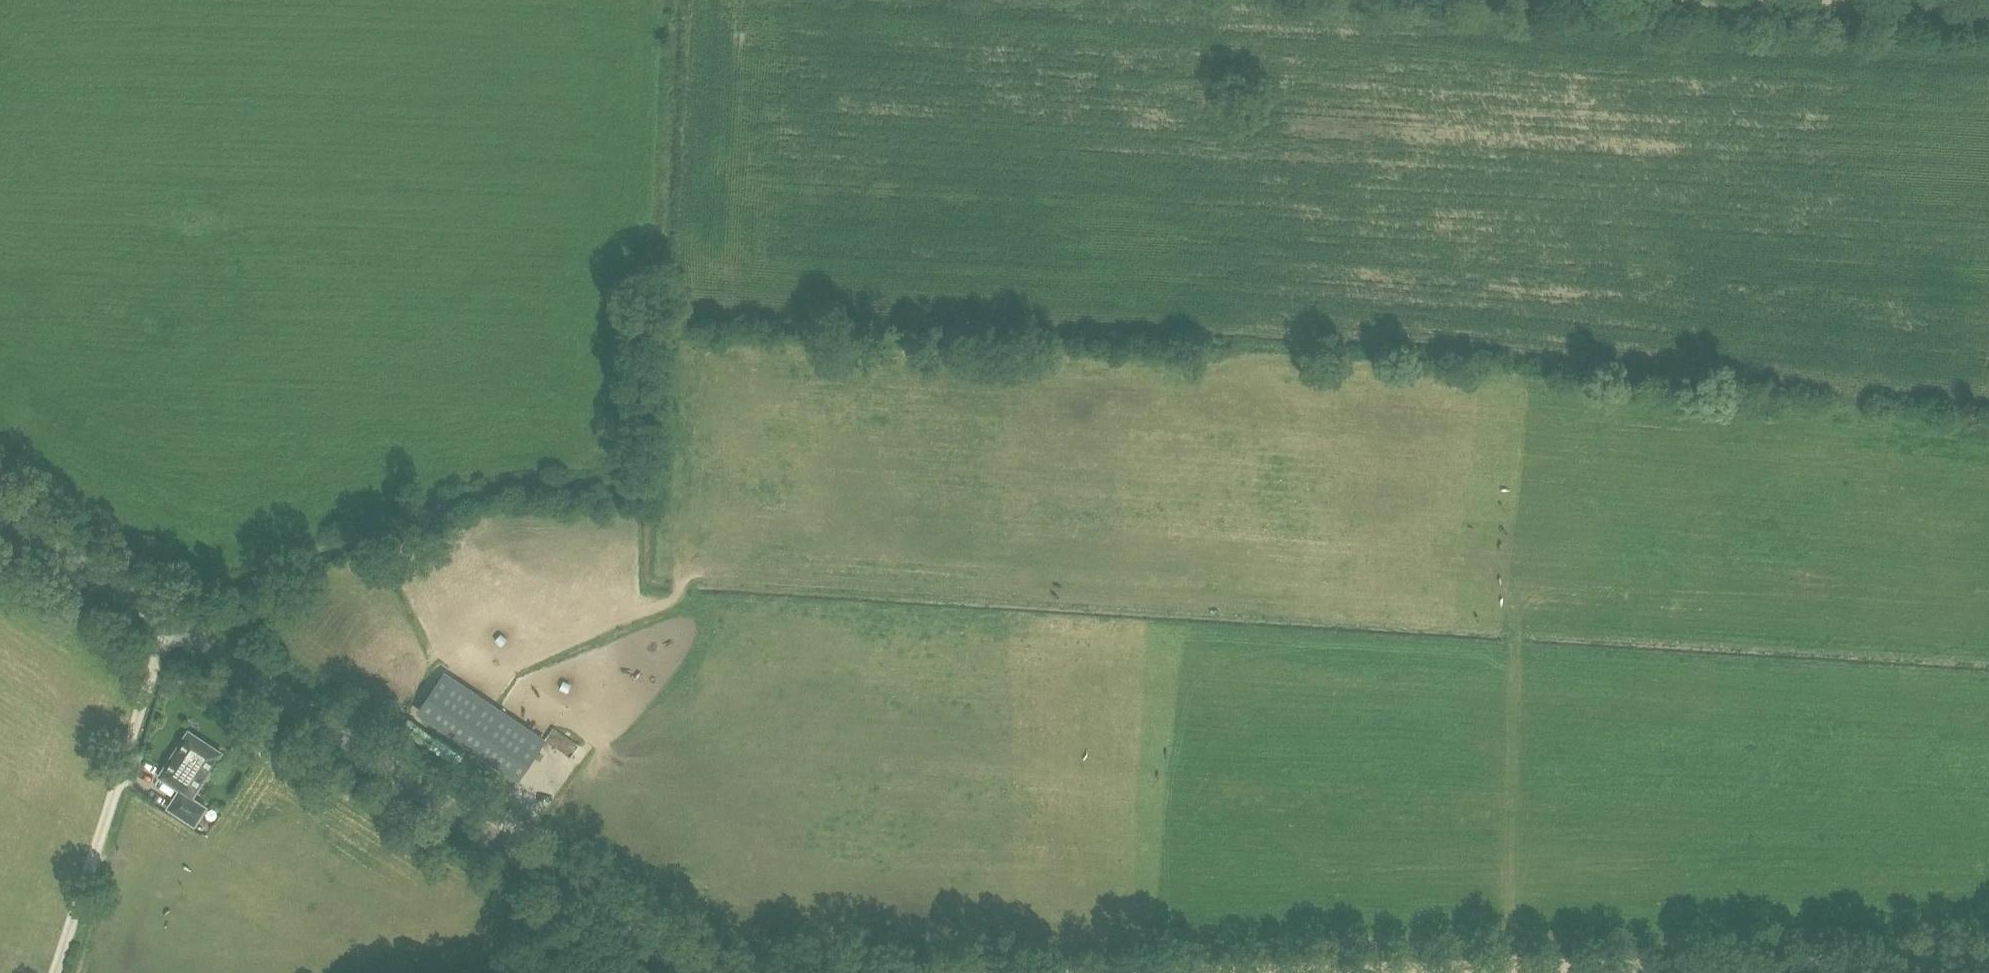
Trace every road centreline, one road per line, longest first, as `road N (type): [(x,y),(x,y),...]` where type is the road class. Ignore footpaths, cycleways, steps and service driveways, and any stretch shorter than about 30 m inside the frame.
road 1 (unclassified): [(699,972),(0,508)]
road 2 (track): [(1175,972),(1988,958)]

